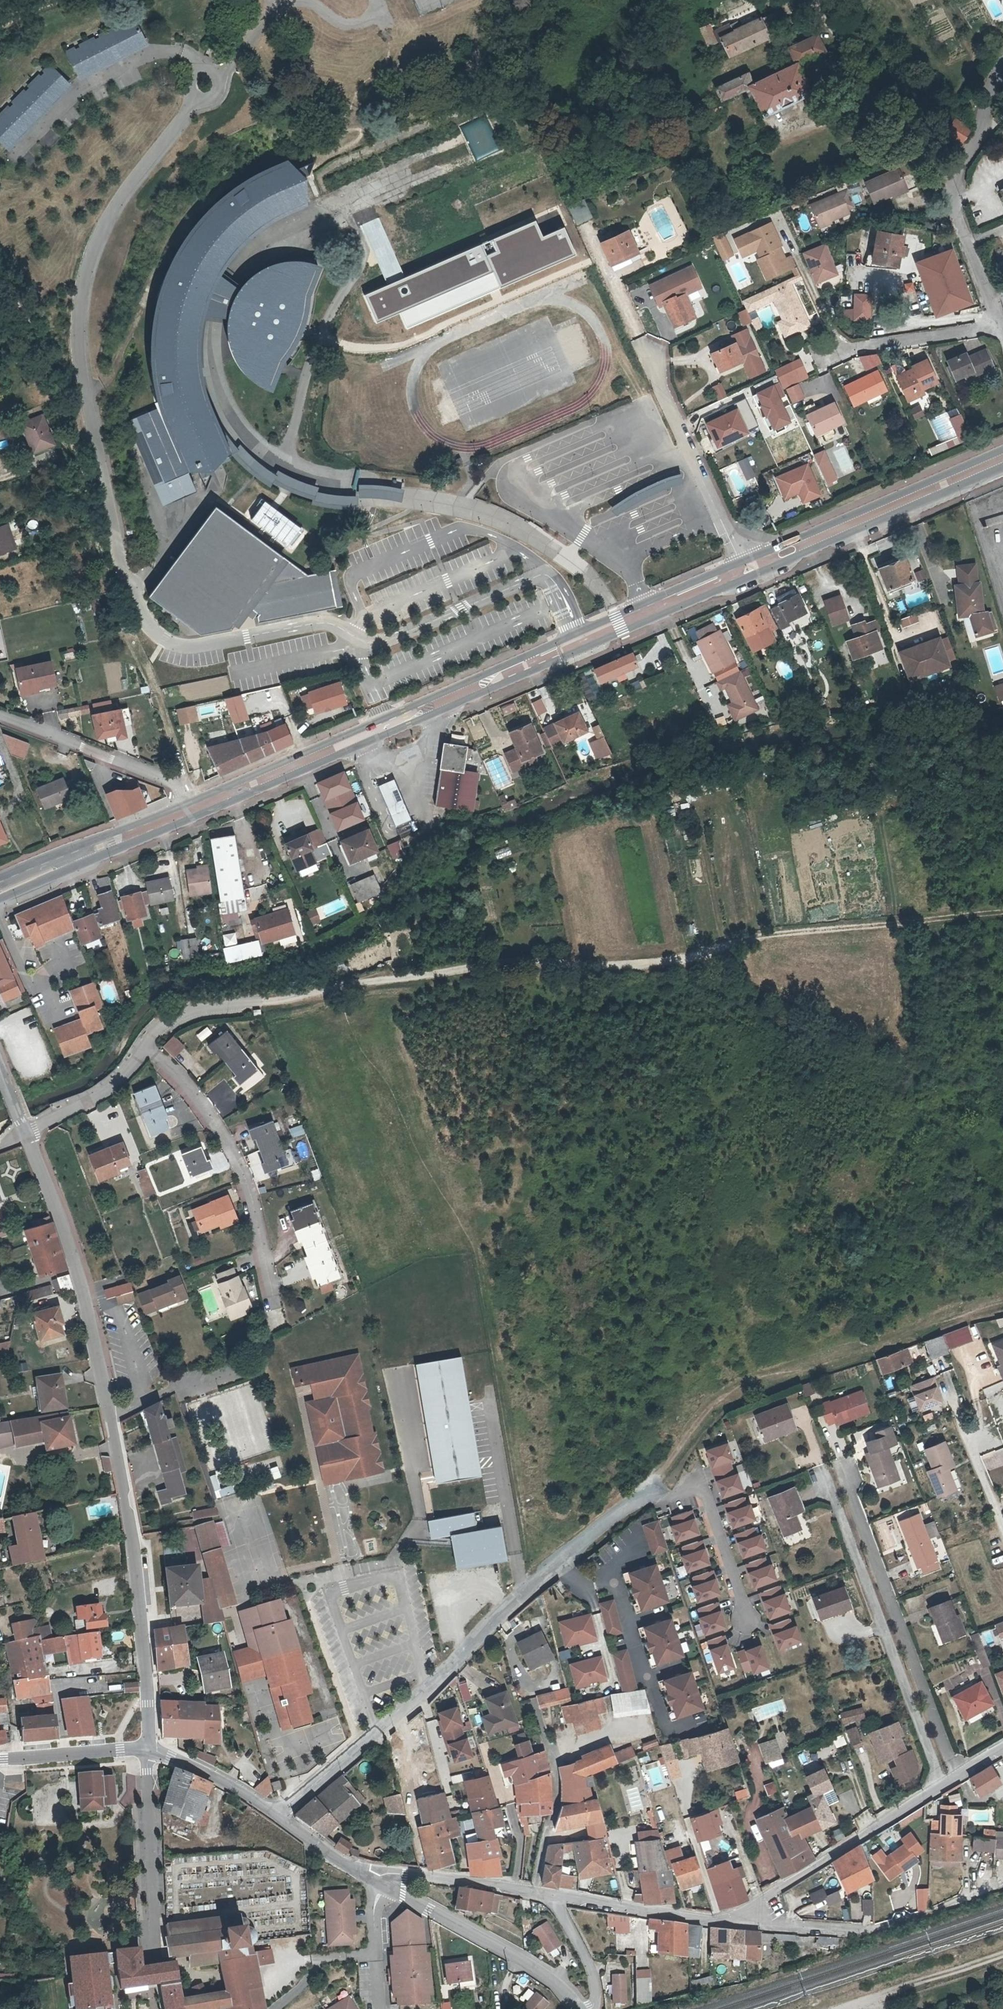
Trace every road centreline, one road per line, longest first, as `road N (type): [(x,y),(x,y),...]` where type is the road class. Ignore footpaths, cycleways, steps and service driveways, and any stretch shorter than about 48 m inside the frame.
road 1 (unclassified): [(199,97),(103,229),(80,318),(79,353),(122,569),(145,622),(182,648),(323,624),(369,643),(543,577),(580,645)]
road 2 (track): [(261,1004),(507,963),(651,963),(752,939),(1002,913)]
road 3 (residential): [(150,1749),(134,1537),(110,1415),(86,1298),(26,1134)]
road 4 (residential): [(274,1814),(651,1490)]
road 5 (primary): [(580,645),(190,815)]
road 6 (residential): [(942,1786),(825,1472)]
road 7 (residential): [(842,1464),(955,1778)]
road 8 (residential): [(147,1047),(227,1141),(275,1306)]
road 9 (track): [(651,1490),(715,1407),(887,1340)]
road 10 (primary): [(1002,461),(747,573)]
road 11 (residential): [(1000,325),(956,196),(1002,62)]
road 12 (unclassified): [(641,342),(747,573)]
road 13 (residential): [(579,2008),(560,1982),(384,1887)]
road 14 (residential): [(942,1786),(746,1909)]
road 15 (residential): [(746,1909),(766,1919),(866,1930),(969,1897)]
road 16 (residential): [(190,815),(175,785),(0,717)]
road 17 (residential): [(150,1749),(157,1959)]
road 18 (primary): [(190,815),(0,888)]
road 19 (residential): [(746,1909),(704,1921),(548,1896)]
road 20 (residential): [(744,1621),(703,1490),(651,1490)]
road 21 (residential): [(817,363),(855,347),(1000,325)]
road 22 (primary): [(747,573),(580,645)]
road 23 (track): [(841,2008),(1002,1955)]
road 24 (residential): [(533,1894),(405,1873),(371,1880)]
road 25 (residential): [(147,1047),(104,1093),(26,1134)]
road 26 (residential): [(150,1749),(0,1759)]
road 27 (residential): [(274,1814),(221,1779),(150,1749)]
road 28 (residential): [(261,1004),(197,1010),(147,1047)]
road 29 (residential): [(548,1896),(588,1962),(595,2008)]
road 30 (residential): [(379,2008),(374,1908),(384,1887)]

